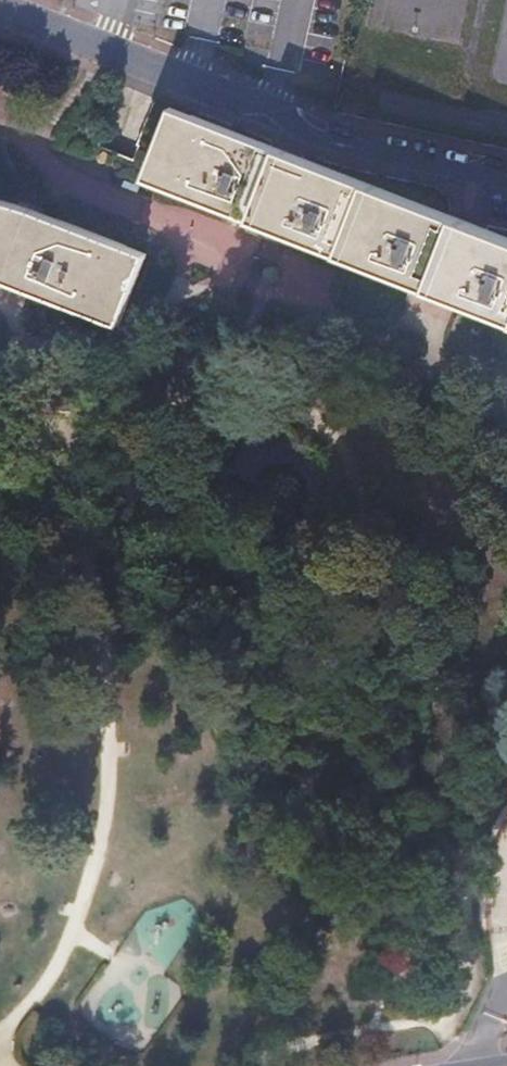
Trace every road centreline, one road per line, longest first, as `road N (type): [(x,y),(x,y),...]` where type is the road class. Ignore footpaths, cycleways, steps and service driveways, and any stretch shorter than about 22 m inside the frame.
road 1 (residential): [(506,177),(304,135),(0,14)]

